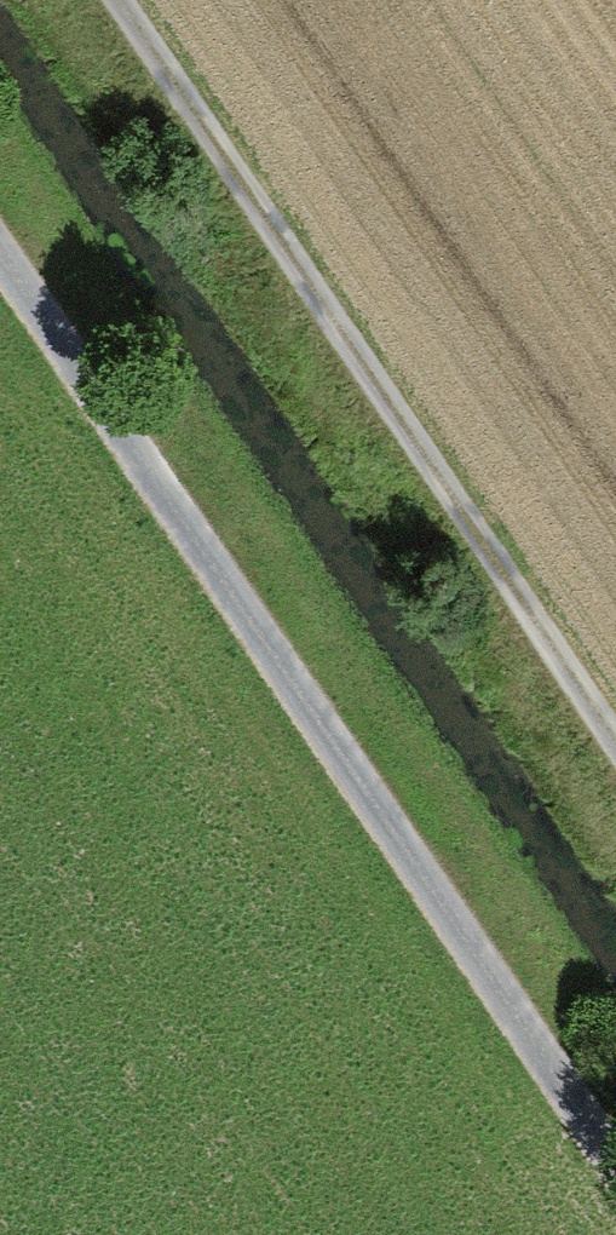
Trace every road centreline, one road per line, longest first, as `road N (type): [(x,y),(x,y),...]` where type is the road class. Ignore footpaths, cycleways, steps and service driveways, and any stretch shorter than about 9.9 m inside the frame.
road 1 (track): [(0,256),(615,1145)]
road 2 (track): [(109,0),(615,749)]

